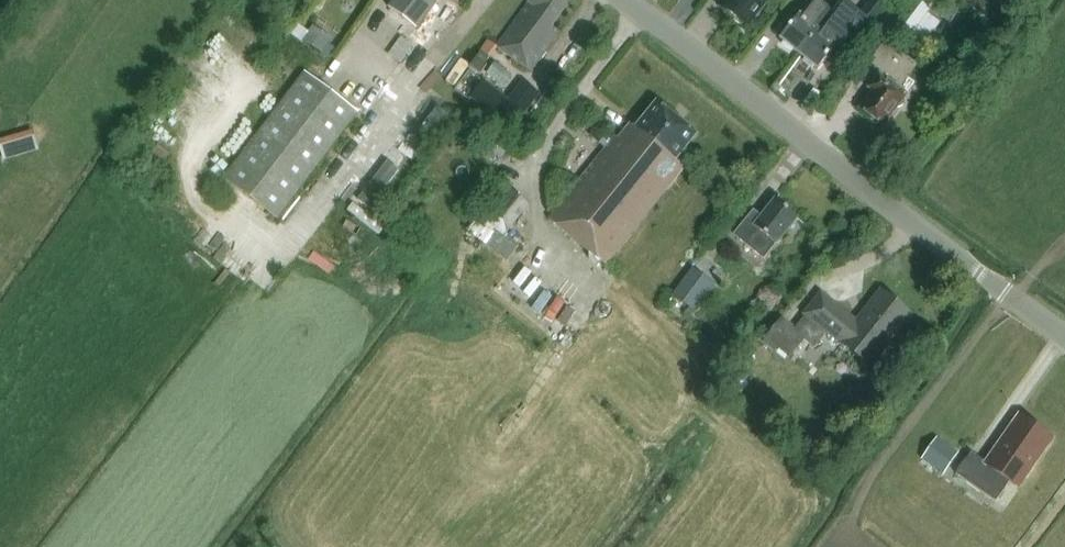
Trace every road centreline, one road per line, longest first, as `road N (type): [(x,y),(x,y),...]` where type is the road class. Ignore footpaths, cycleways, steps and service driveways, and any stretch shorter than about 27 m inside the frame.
road 1 (tertiary): [(1064,336),(623,0)]

